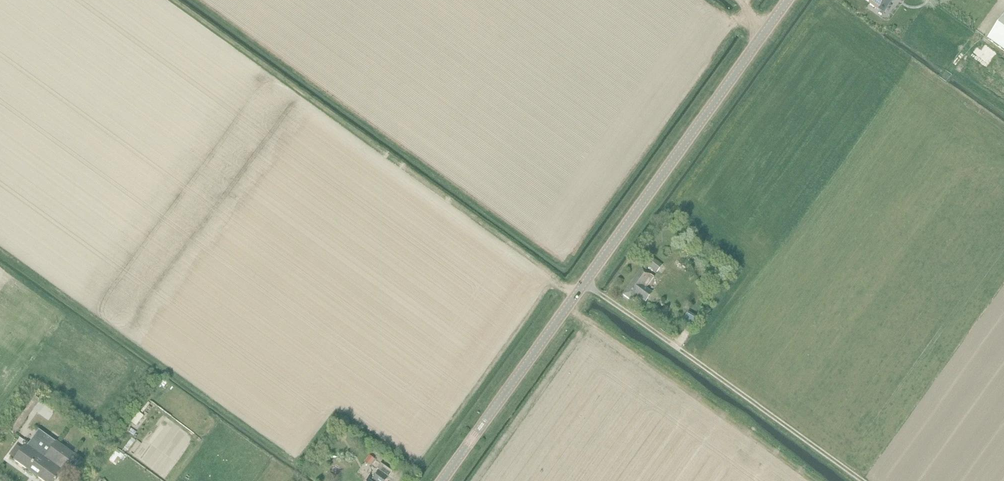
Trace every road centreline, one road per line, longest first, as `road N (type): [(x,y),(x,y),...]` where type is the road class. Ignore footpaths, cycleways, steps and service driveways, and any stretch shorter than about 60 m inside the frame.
road 1 (unclassified): [(441,480),(787,0)]

